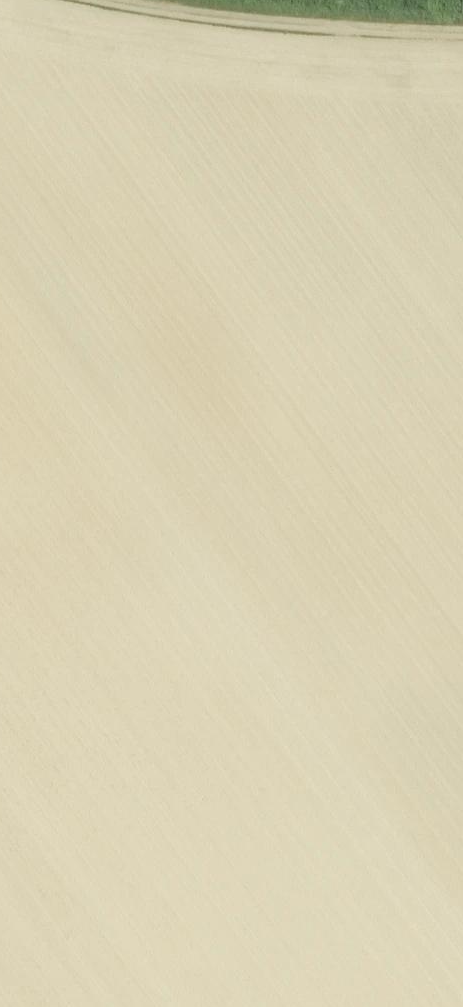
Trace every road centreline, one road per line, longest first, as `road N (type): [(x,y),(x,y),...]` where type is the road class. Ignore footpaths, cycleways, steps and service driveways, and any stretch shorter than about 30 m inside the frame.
road 1 (track): [(462,868),(0,226)]
road 2 (track): [(462,35),(256,22),(102,0)]

